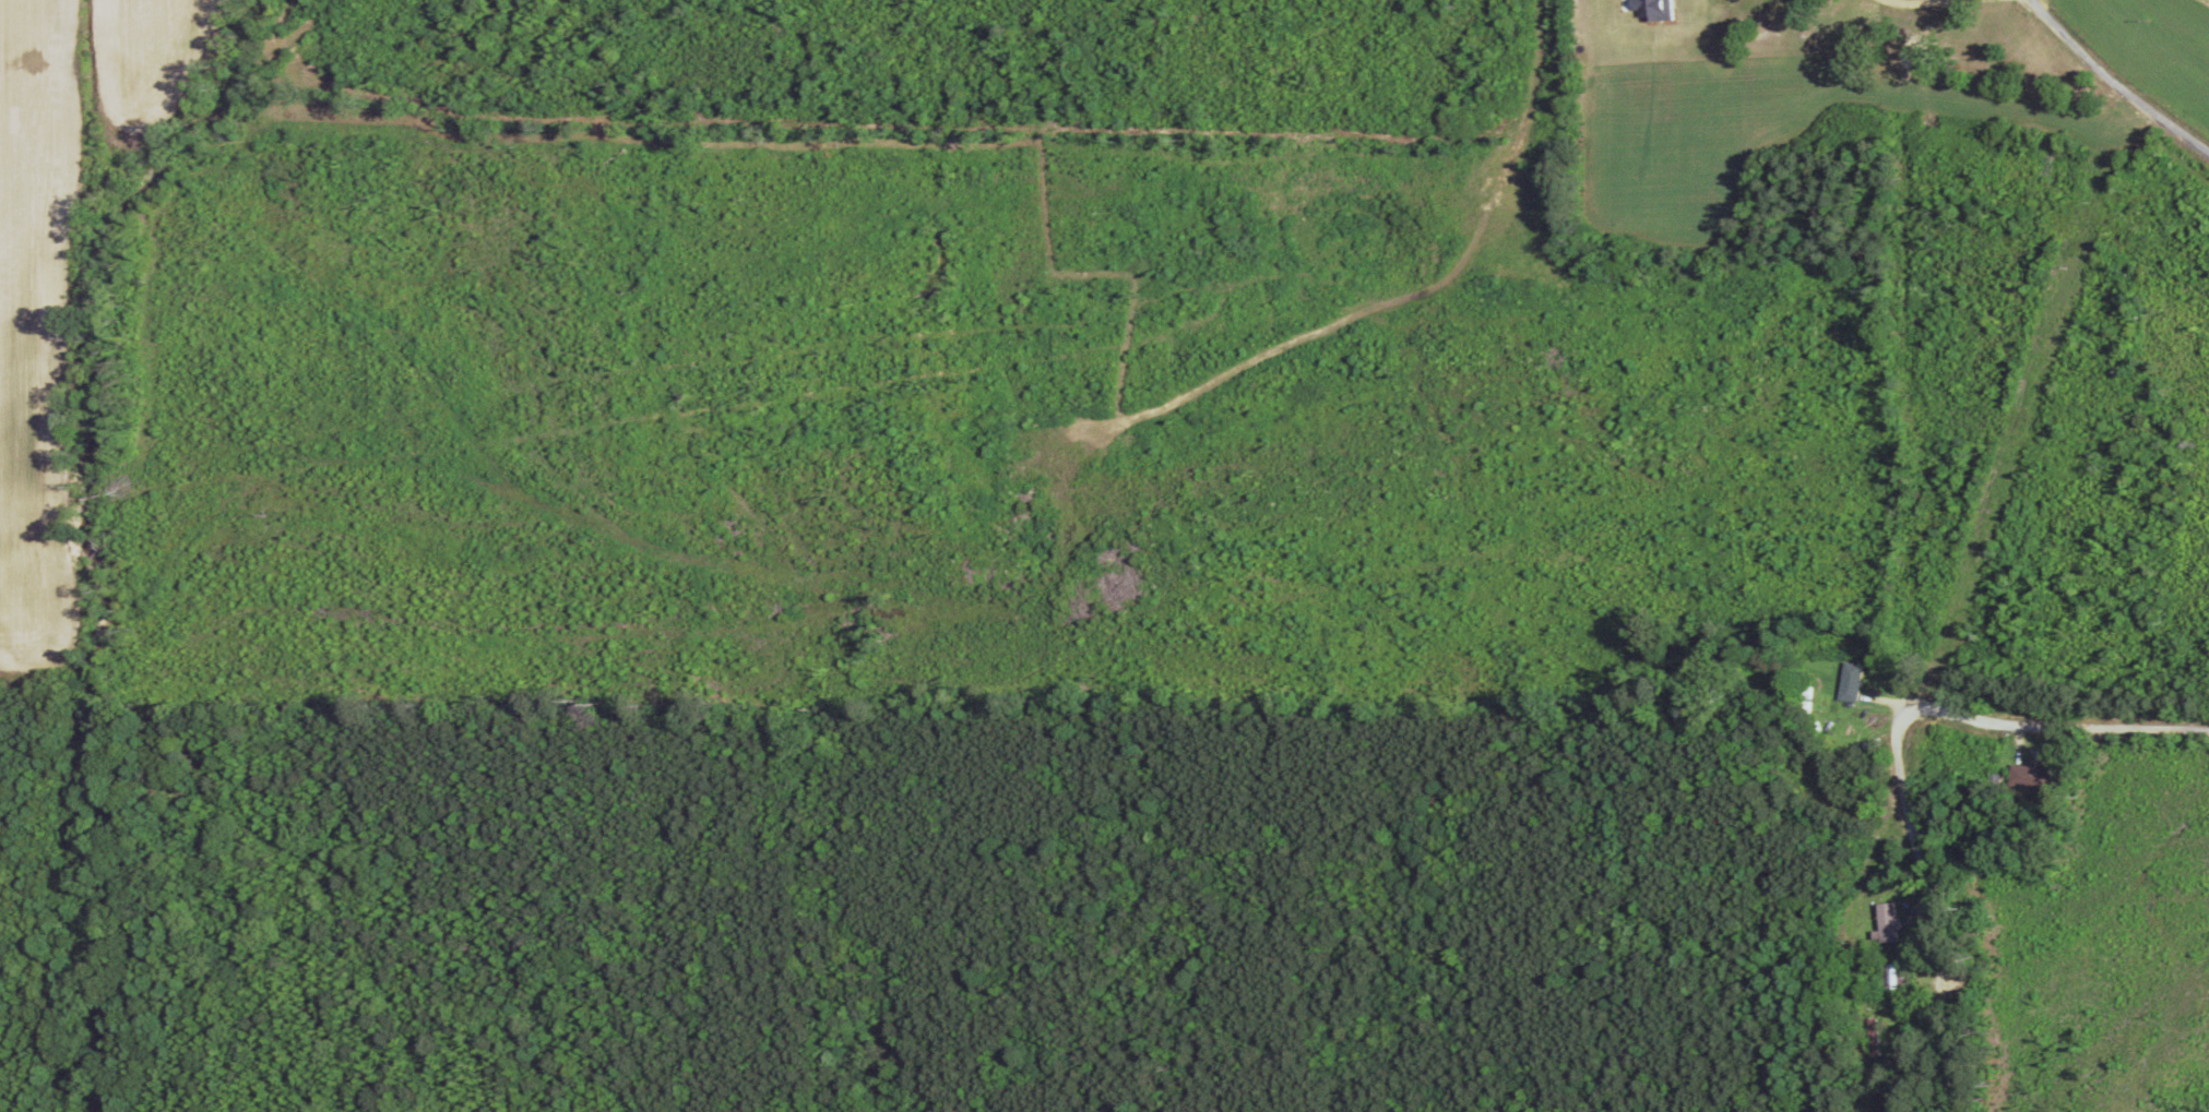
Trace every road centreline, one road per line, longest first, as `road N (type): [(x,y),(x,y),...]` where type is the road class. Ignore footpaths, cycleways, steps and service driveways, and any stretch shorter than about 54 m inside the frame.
road 1 (residential): [(2208,729),(1982,707),(1902,716),(1964,946),(1963,992)]
road 2 (residential): [(2208,155),(2131,99),(2033,0)]

